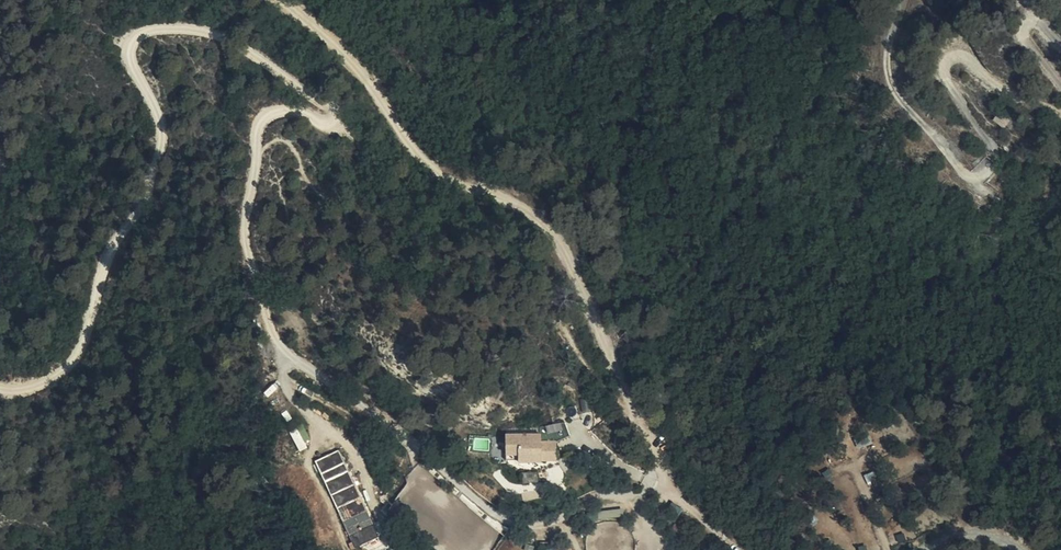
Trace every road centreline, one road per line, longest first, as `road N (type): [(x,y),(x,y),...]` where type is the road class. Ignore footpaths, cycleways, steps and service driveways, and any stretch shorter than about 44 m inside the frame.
road 1 (track): [(0,392),(24,395),(72,367),(115,247),(150,183),(163,114),(128,61),(129,44),(173,31),(209,35),(265,59),(352,128),(346,134),(276,114),(255,131),(245,242),(274,333),(308,367),(415,441),(516,527),(557,524),(587,499),(674,493)]
road 2 (track): [(674,493),(559,251),(533,214),(418,158),(347,55),(282,0)]
road 3 (track): [(902,0),(883,71),(975,184),(1000,157),(946,77),(944,65),(956,55),(1060,112)]

